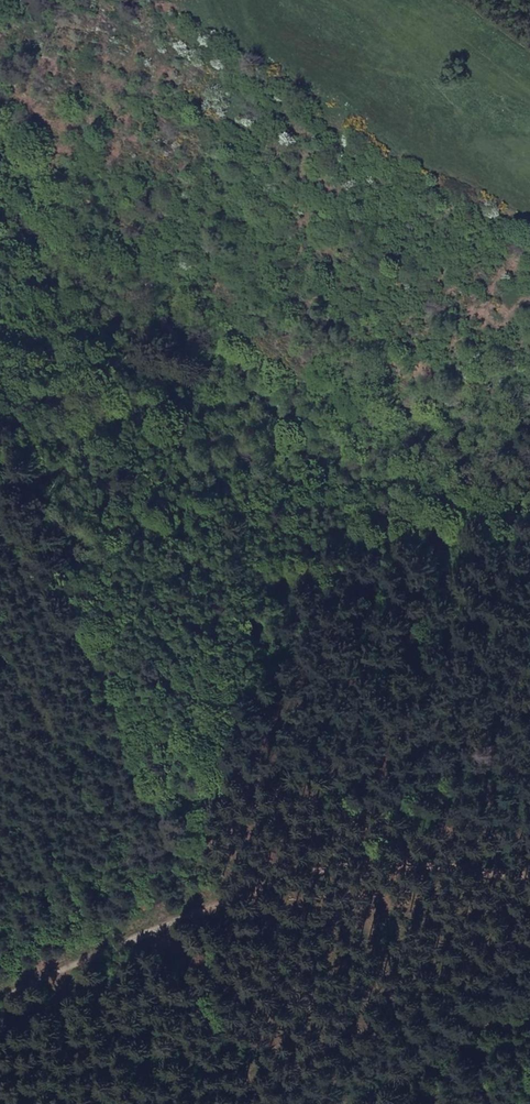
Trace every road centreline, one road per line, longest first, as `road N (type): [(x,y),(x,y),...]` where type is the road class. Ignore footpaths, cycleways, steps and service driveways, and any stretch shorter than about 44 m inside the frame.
road 1 (track): [(529,879),(345,869),(0,992)]

